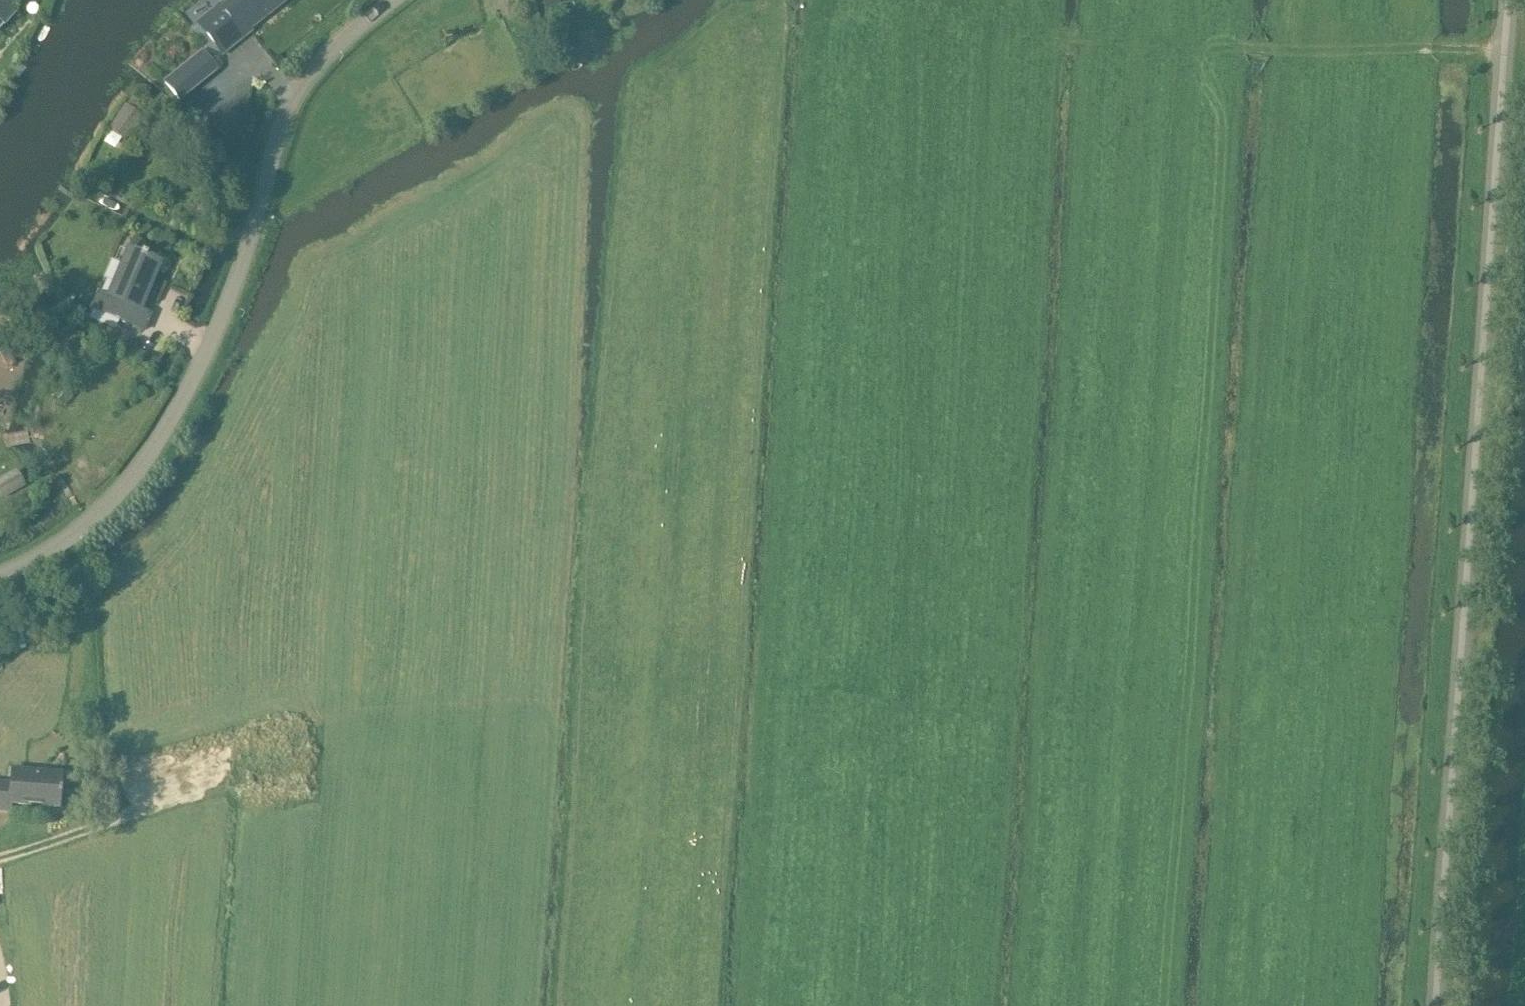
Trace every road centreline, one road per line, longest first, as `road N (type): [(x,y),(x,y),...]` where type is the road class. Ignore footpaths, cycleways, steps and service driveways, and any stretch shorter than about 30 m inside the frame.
road 1 (unclassified): [(1431,1005),(1509,0)]
road 2 (tertiary): [(0,572),(75,531),(132,473),(205,352),(287,107),(335,46),(393,0)]

